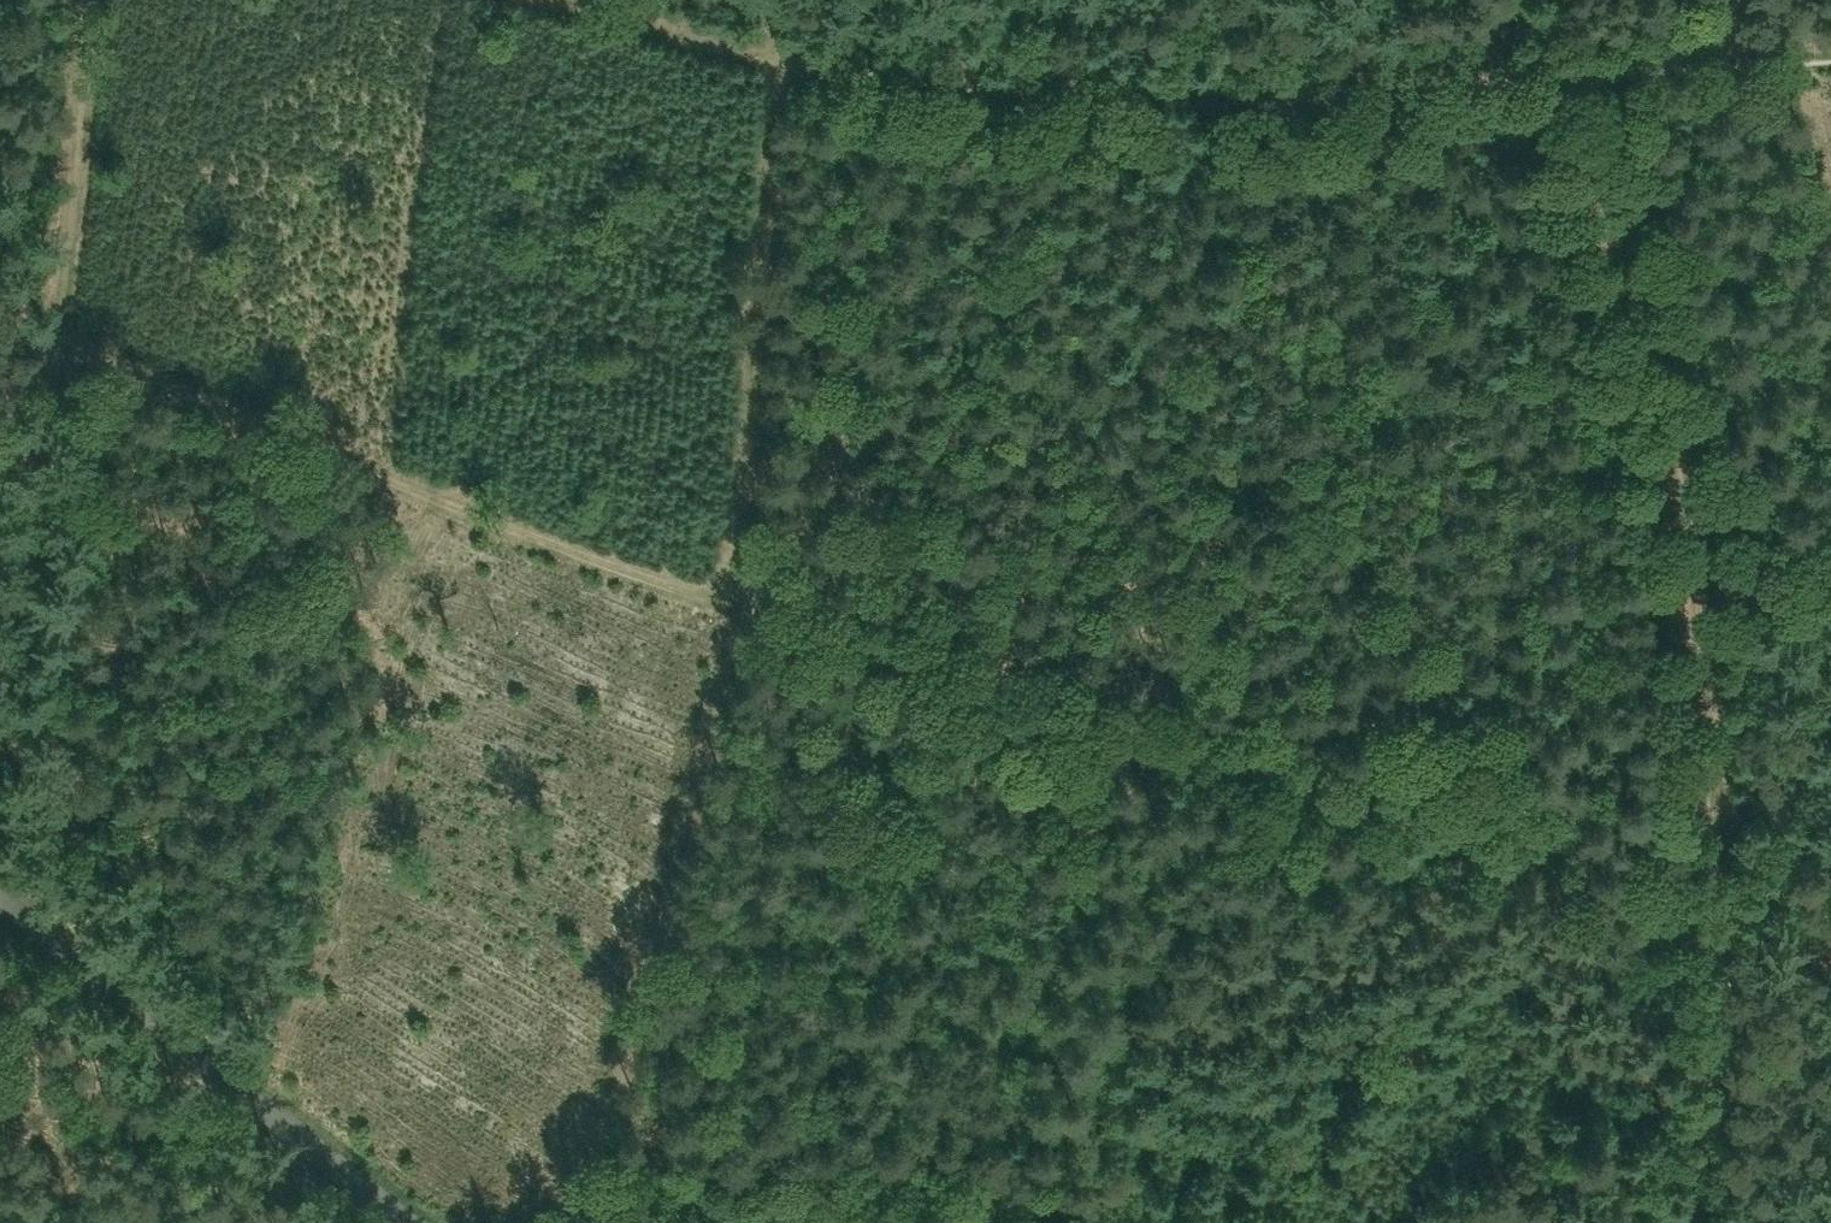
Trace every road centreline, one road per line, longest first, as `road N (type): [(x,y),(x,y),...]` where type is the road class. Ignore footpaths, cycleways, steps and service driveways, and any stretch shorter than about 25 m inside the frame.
road 1 (track): [(1728,938),(736,611)]
road 2 (track): [(1550,75),(1554,64),(1392,85),(1176,92),(964,86),(775,59),(552,0)]
road 3 (track): [(1728,938),(1727,831),(1691,544),(1658,398),(1550,75)]
road 4 (track): [(736,611),(53,349)]
road 5 (track): [(83,0),(85,57),(53,349),(0,713)]
road 6 (track): [(539,1222),(577,1196),(601,1146),(736,611)]
road 7 (track): [(736,611),(775,59),(768,0)]
road 8 (unclassified): [(406,1222),(0,894)]
road 9 (track): [(1519,0),(1546,59),(1565,65),(1830,49)]
road 10 (track): [(1698,1222),(1728,938)]

